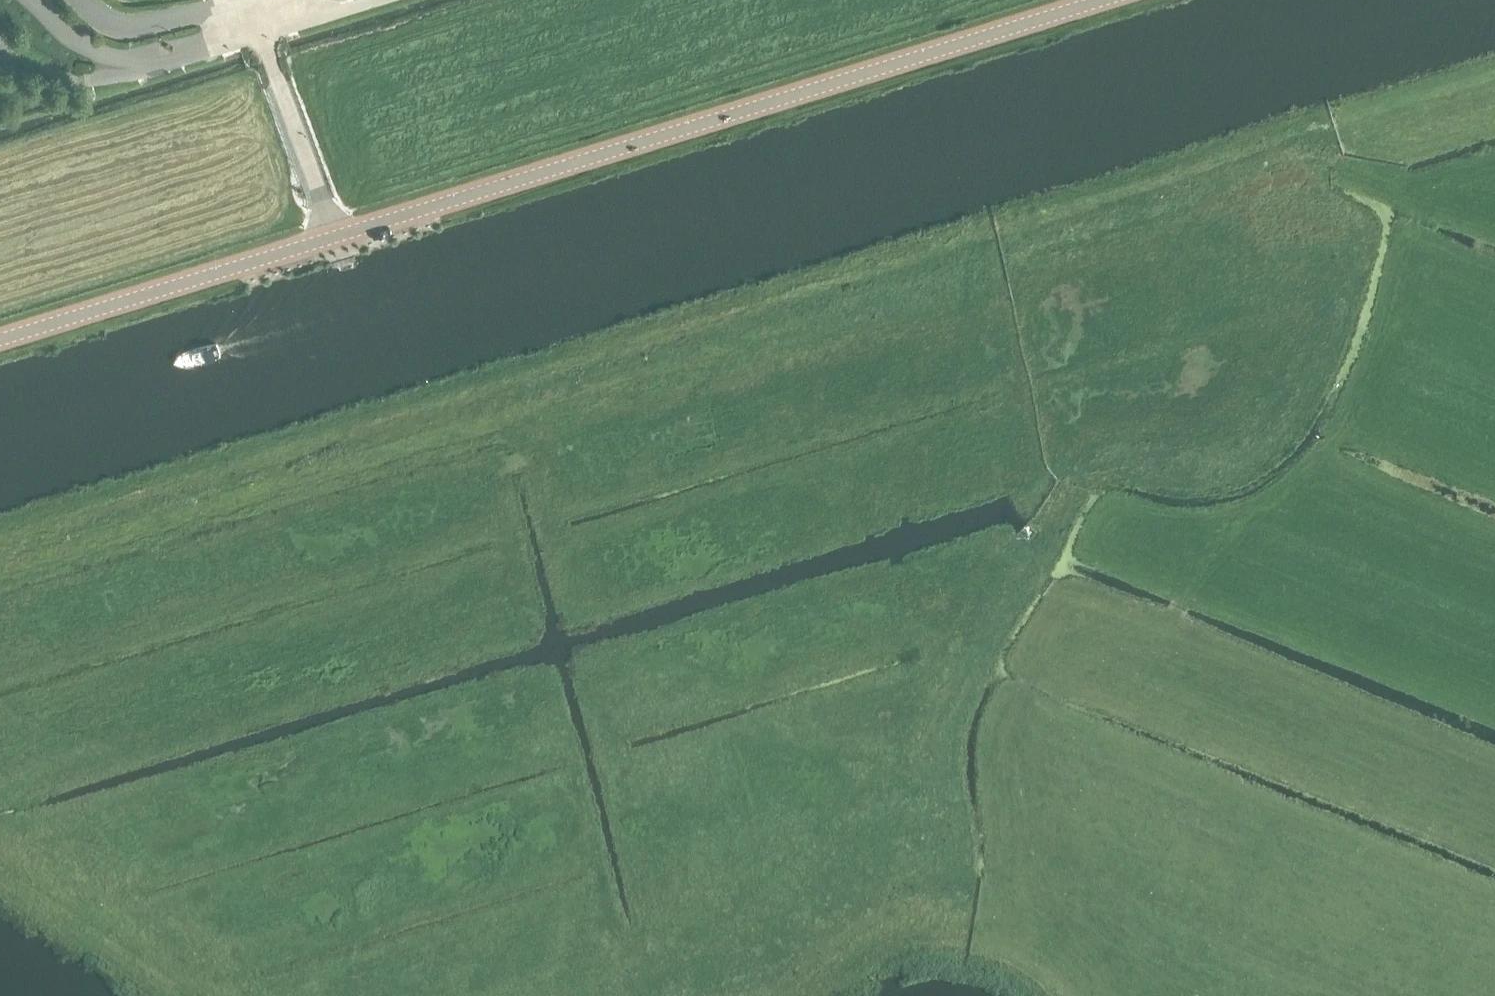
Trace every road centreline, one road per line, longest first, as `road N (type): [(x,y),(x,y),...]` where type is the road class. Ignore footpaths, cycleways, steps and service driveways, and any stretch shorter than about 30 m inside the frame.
road 1 (tertiary): [(1098,0),(0,339)]
road 2 (track): [(262,31),(89,81),(10,61)]
road 3 (track): [(333,237),(262,31)]
road 4 (track): [(262,31),(257,15),(122,23),(92,0)]
road 5 (track): [(165,59),(91,53),(34,0)]

